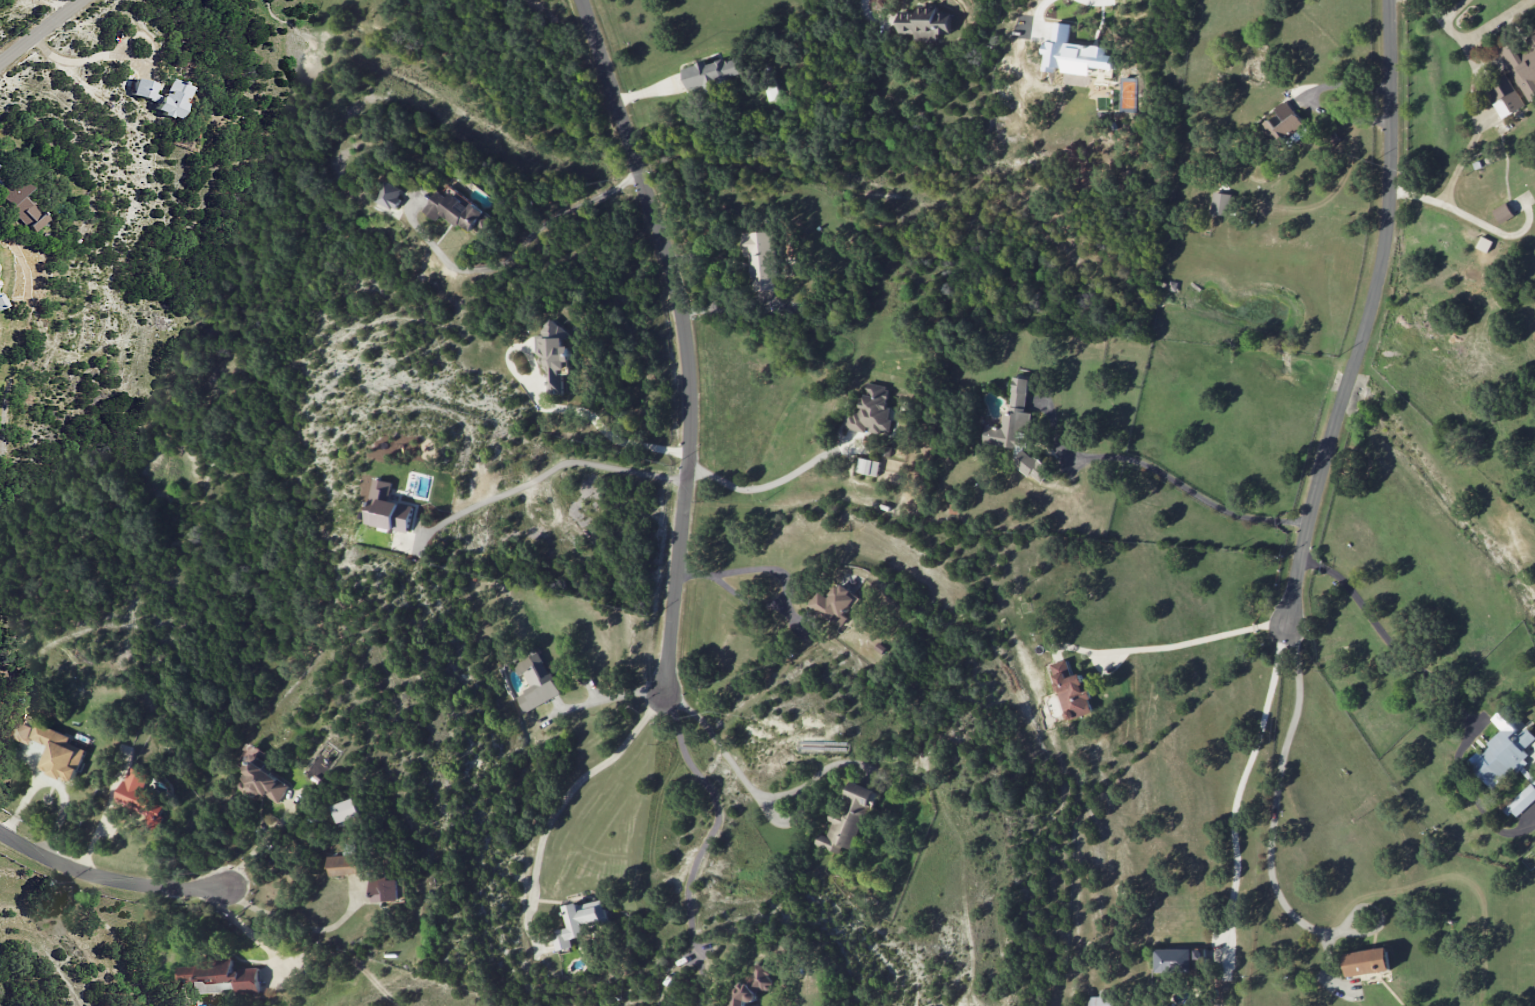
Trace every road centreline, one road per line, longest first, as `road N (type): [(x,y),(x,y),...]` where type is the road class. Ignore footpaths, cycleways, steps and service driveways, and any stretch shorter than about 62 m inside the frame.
road 1 (residential): [(583,0),(676,283),(694,391),(665,690)]
road 2 (residential): [(1390,0),(1383,261),(1321,474),(1289,624)]
road 3 (residential): [(220,886),(100,878),(0,834)]

